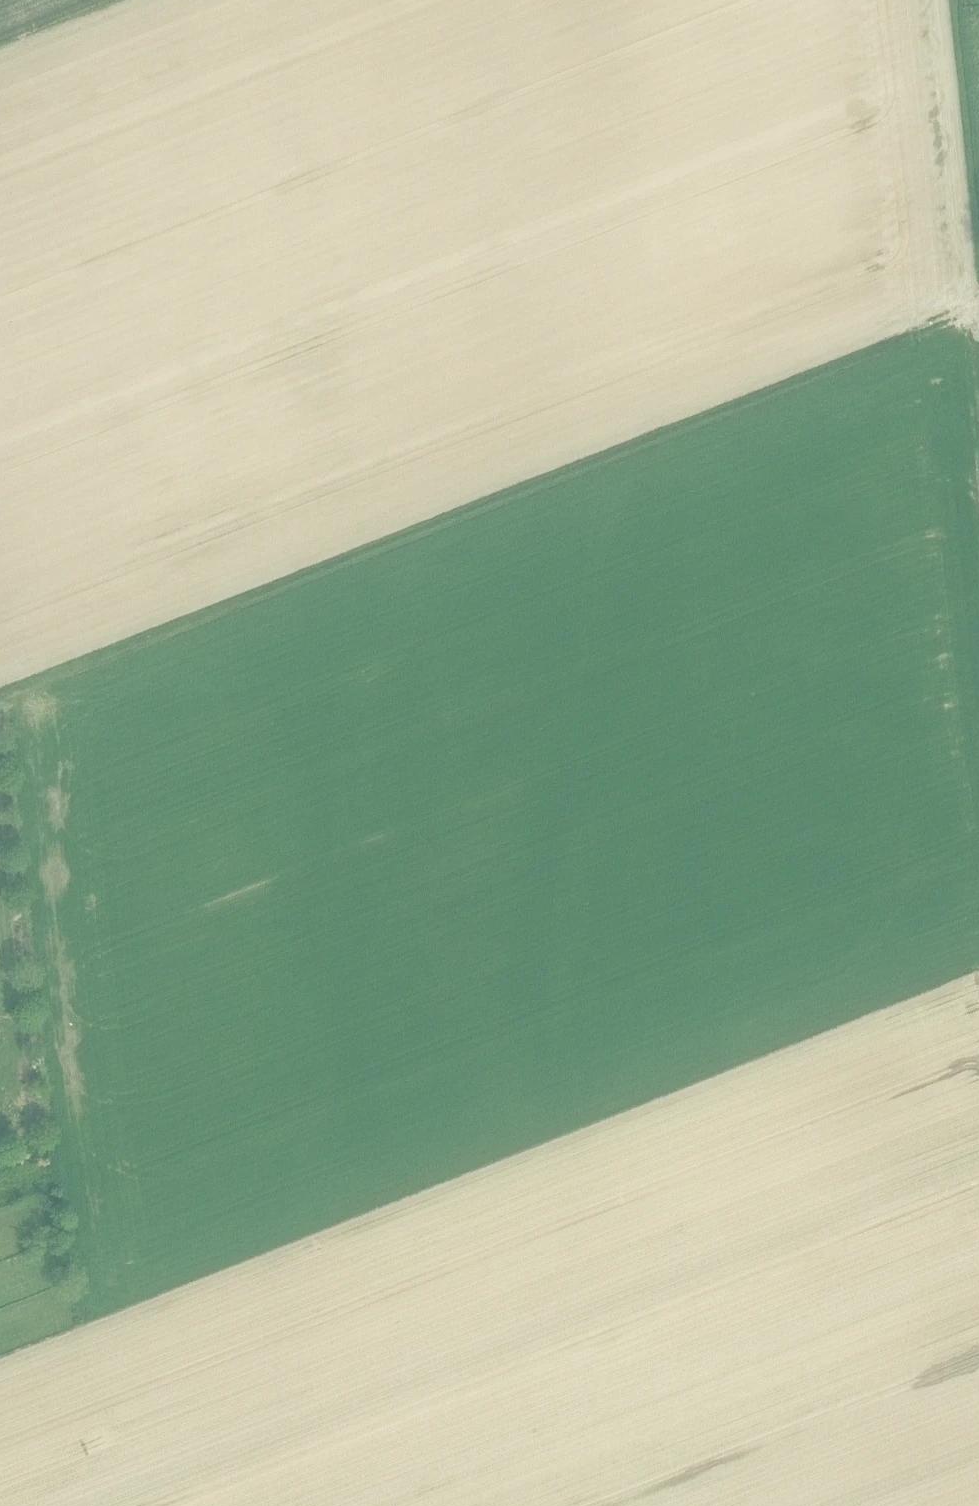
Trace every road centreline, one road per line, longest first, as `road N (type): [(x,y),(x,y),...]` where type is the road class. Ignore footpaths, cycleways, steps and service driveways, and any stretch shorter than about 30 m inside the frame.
road 1 (track): [(978,302),(0,695)]

